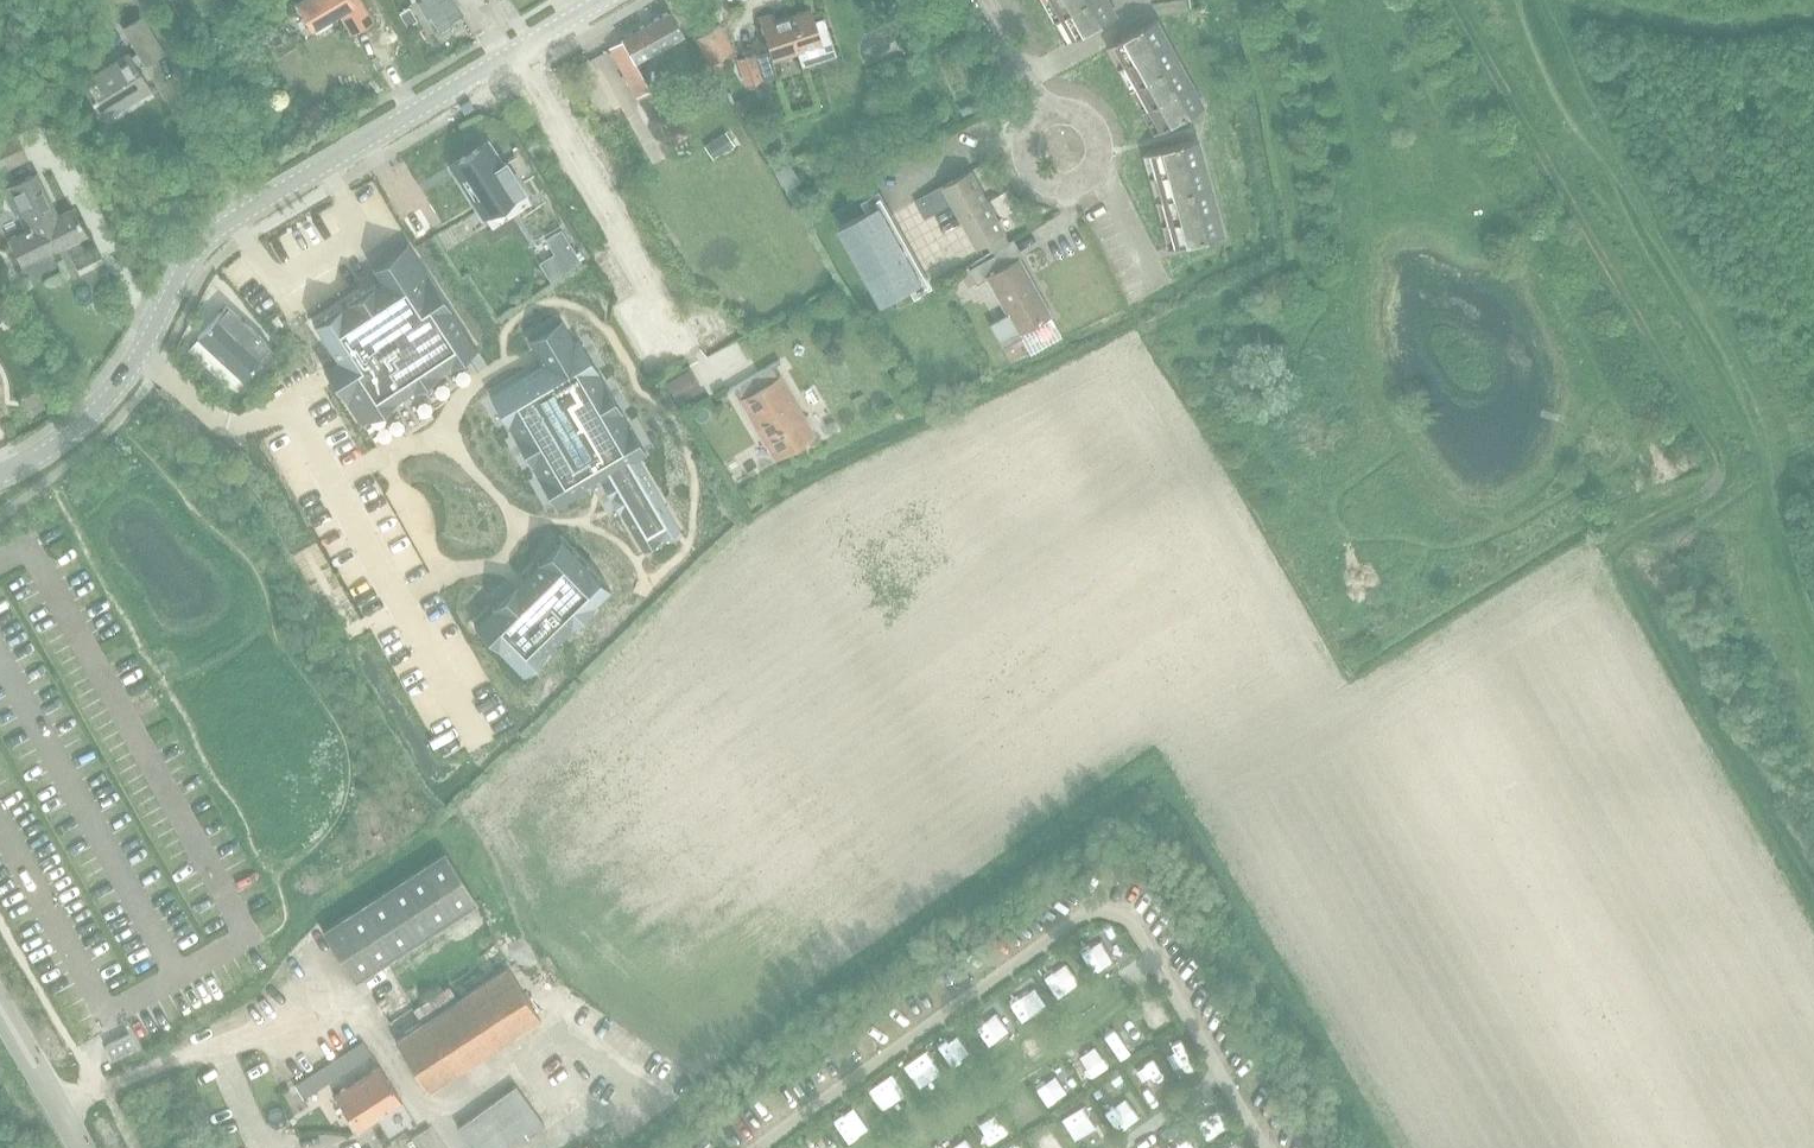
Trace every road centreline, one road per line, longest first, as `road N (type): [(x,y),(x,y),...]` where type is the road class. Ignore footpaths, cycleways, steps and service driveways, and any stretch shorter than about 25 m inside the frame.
road 1 (track): [(1456,0),(1718,464),(1717,477),(1601,555)]
road 2 (unclassified): [(0,476),(101,407),(140,356),(202,243),(519,52)]
road 3 (residential): [(690,351),(519,52)]
road 4 (residential): [(1023,155),(1048,183),(1074,183),(1094,167),(1100,143),(1090,120),(1068,108),(1043,111)]
road 5 (unclassified): [(80,1147),(0,1005)]
road 6 (residential): [(1043,111),(982,0)]

